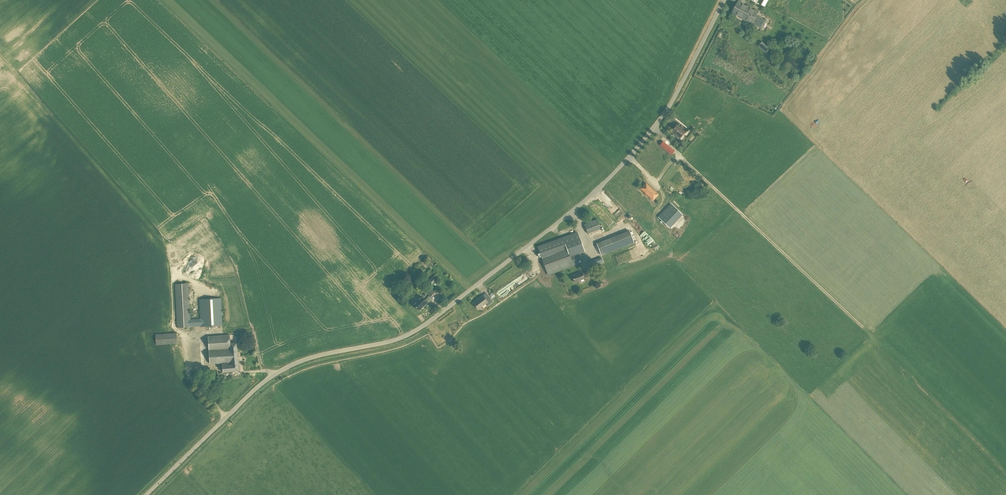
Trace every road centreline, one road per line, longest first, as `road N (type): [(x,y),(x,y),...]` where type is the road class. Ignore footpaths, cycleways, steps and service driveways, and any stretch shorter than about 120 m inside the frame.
road 1 (unclassified): [(148,494),(268,380),(299,362),(421,328),(562,223),(667,114),(725,0)]
road 2 (track): [(0,56),(169,247),(174,329),(186,336)]

